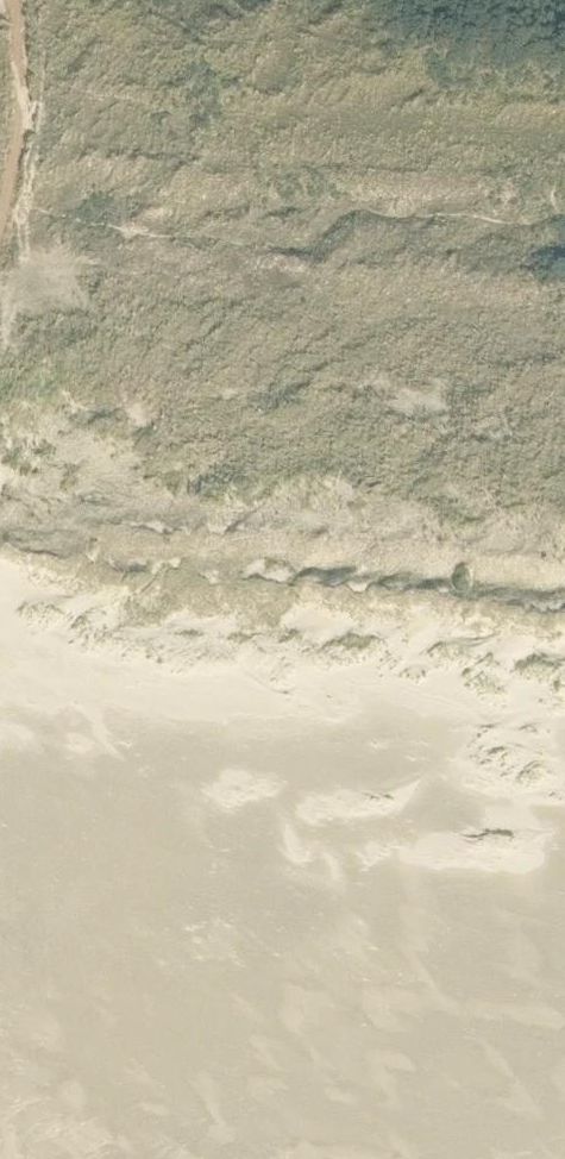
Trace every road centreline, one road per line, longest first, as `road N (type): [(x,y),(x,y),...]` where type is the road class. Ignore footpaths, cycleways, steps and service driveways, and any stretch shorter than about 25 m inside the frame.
road 1 (track): [(0,235),(20,110),(10,0)]

